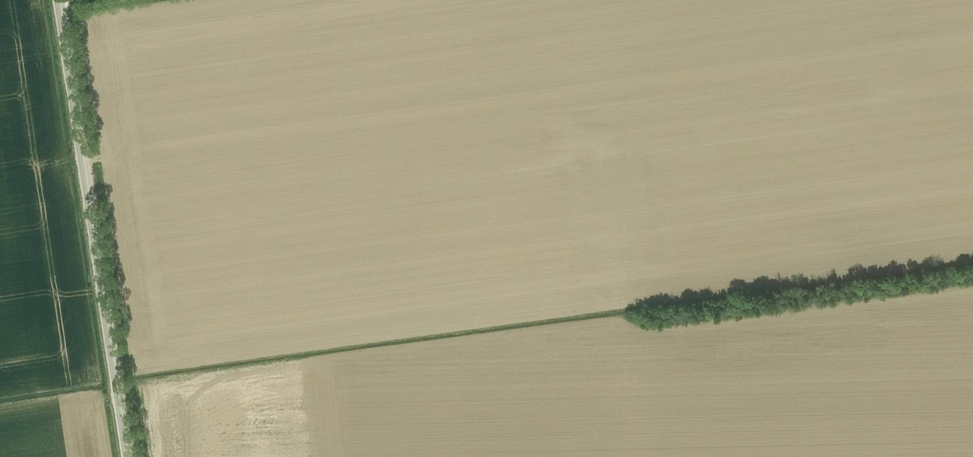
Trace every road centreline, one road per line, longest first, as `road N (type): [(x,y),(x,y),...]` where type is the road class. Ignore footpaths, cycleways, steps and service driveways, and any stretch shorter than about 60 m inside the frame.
road 1 (tertiary): [(128,456),(59,0)]

